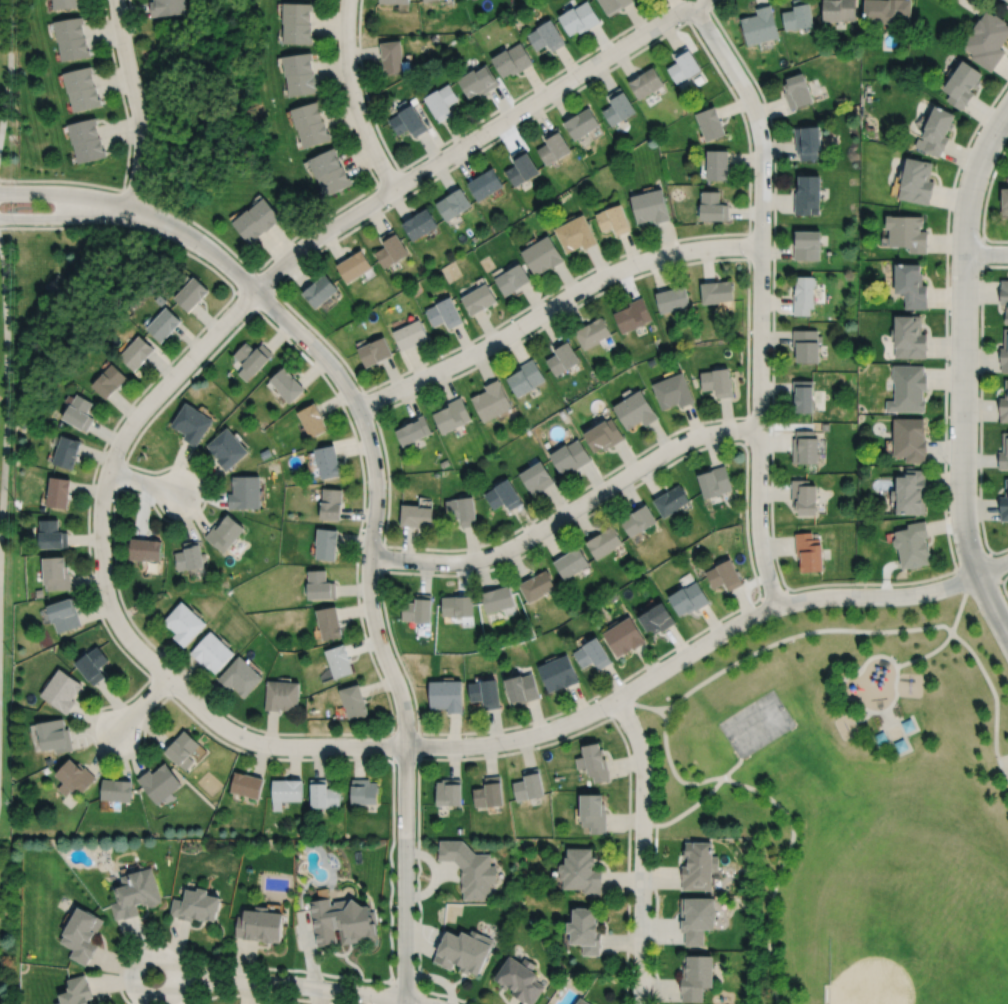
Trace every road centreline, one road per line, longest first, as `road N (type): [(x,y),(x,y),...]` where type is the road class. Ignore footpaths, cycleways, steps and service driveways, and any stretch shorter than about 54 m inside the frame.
road 1 (residential): [(403,1003),(405,725),(370,603),(370,442),(340,377),(255,290)]
road 2 (residential): [(255,290),(154,395),(111,458),(100,520),(111,609),(132,643),(232,732),(274,745),(405,745)]
road 3 (residential): [(405,745),(530,735),(616,699),(761,612),(825,596),(923,593),(1007,561)]
road 4 (residential): [(691,3),(746,91),(761,135),(759,523),(778,606)]
road 5 (residential): [(1007,634),(970,553),(962,493),(966,211),(984,151),(1007,111)]
road 6 (residential): [(696,0),(336,223),(255,290)]
road 7 (residential): [(357,407),(625,267),(704,247),(762,246)]
road 8 (residential): [(369,556),(484,557),(681,443),(760,430)]
road 9 (residential): [(404,1001),(203,979),(159,954),(142,957),(131,973),(137,992),(155,1000),(203,979)]
road 10 (residential): [(640,1003),(643,765),(616,699)]
road 11 (residential): [(116,0),(141,134),(129,209)]
road 12 (residential): [(348,0),(354,99),(395,187)]
road 13 (residential): [(255,290),(216,255),(129,209)]
road 14 (residential): [(129,209),(73,194),(0,193)]
road 15 (residential): [(0,218),(129,209)]

